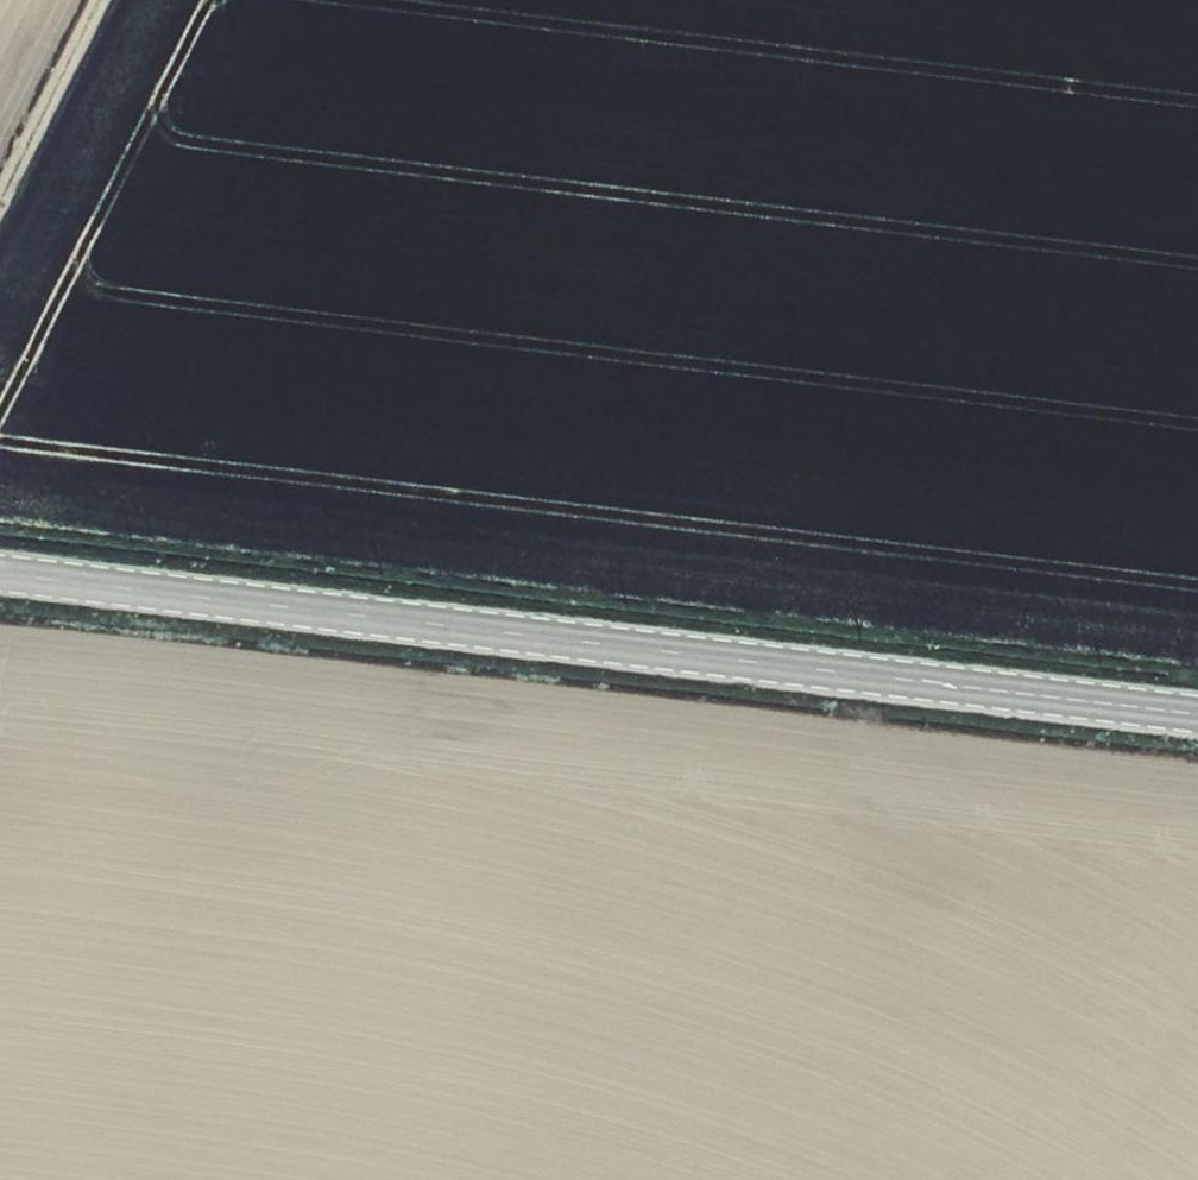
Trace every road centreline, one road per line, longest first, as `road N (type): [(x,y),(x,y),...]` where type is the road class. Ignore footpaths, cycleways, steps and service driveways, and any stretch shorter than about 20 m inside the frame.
road 1 (secondary): [(0,573),(1197,715)]
road 2 (track): [(0,216),(108,0)]

